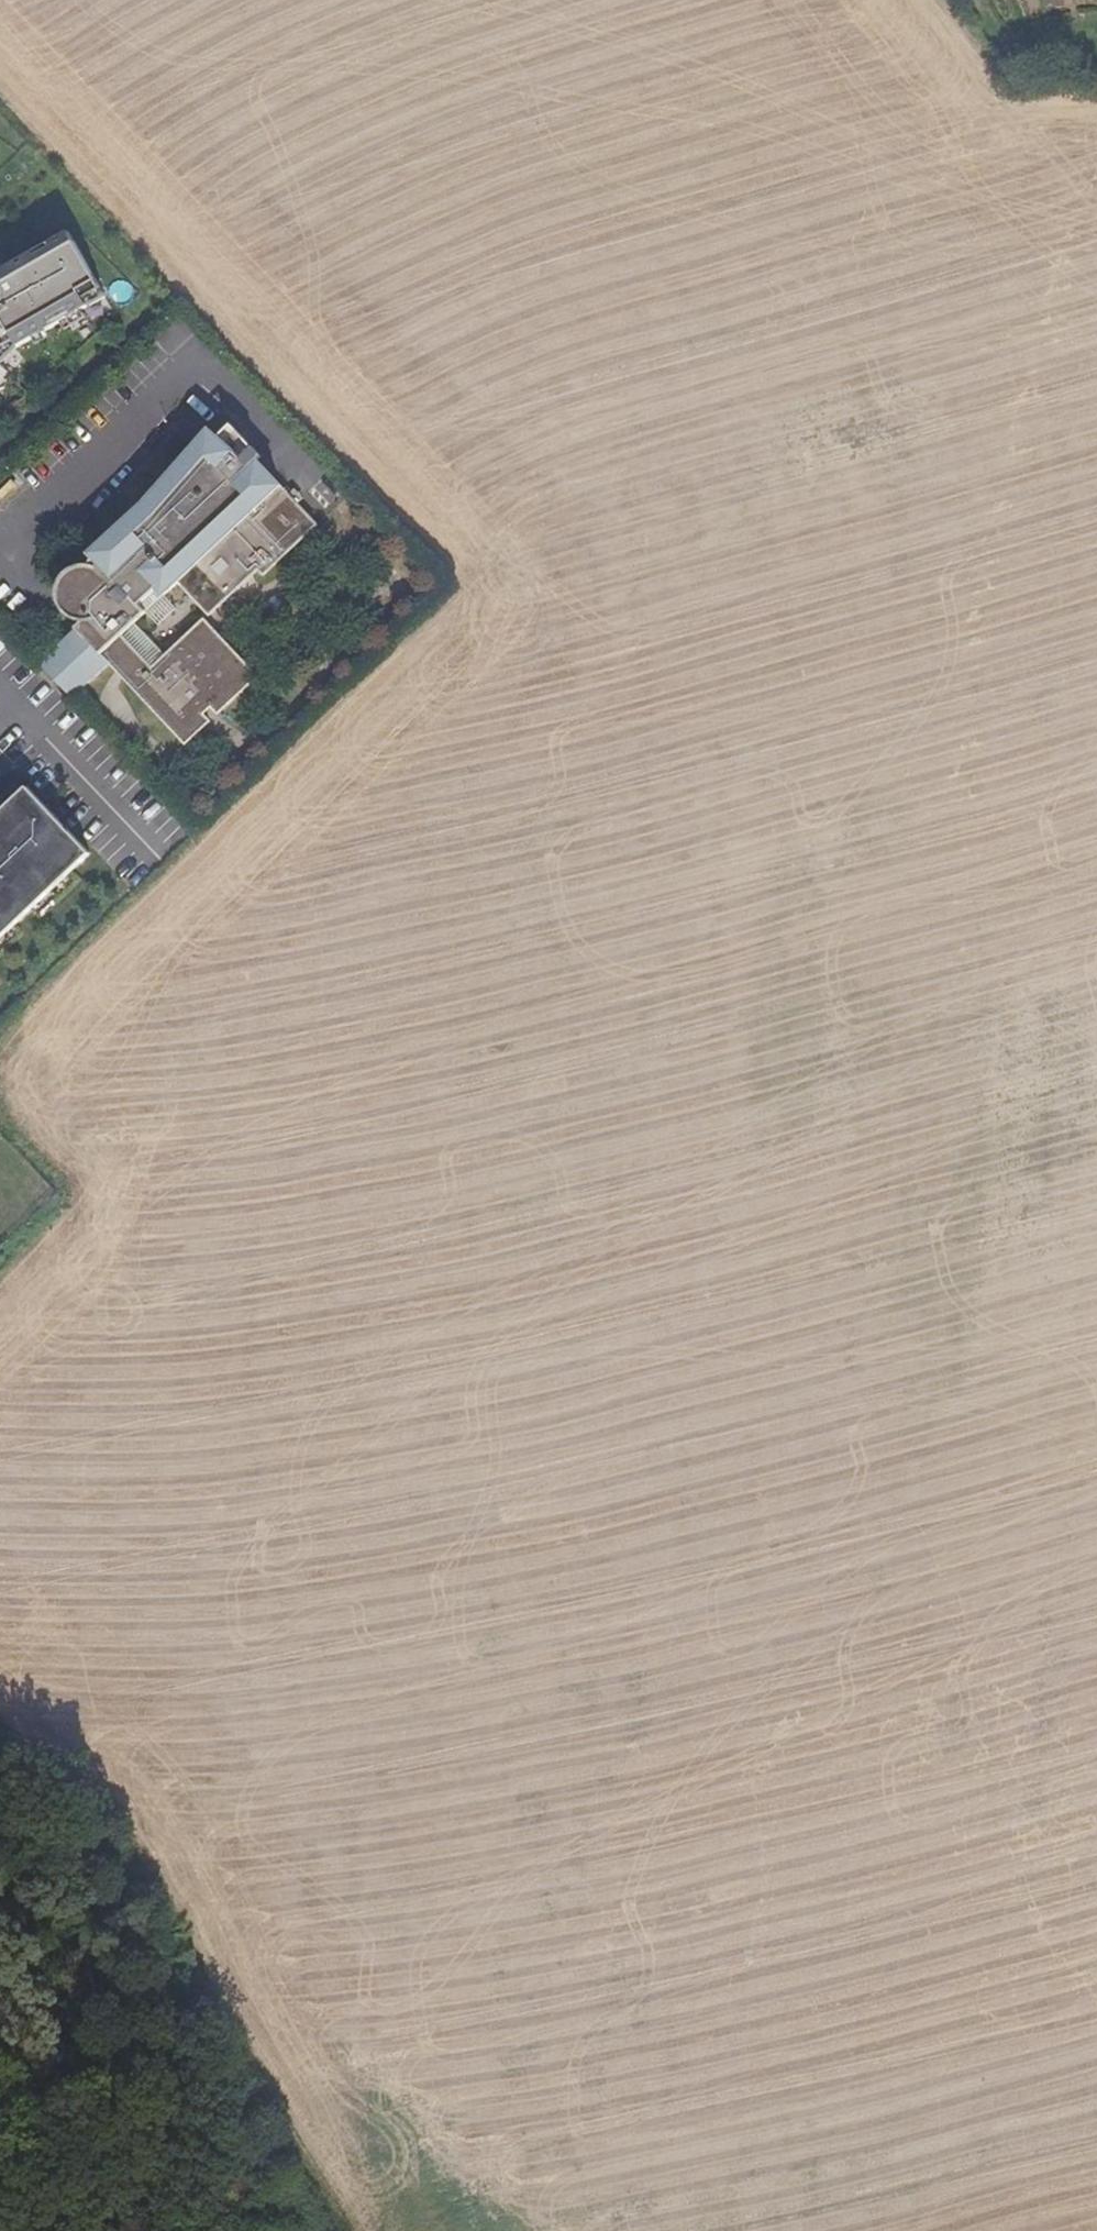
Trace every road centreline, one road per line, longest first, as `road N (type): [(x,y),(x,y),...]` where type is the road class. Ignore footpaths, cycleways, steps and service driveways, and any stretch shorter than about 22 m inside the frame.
road 1 (track): [(1096,55),(1042,60),(1003,44),(985,0)]

